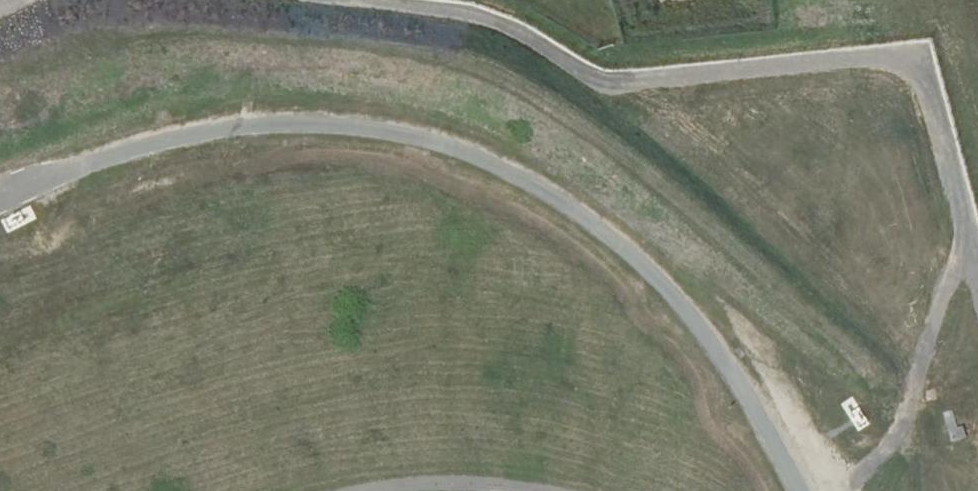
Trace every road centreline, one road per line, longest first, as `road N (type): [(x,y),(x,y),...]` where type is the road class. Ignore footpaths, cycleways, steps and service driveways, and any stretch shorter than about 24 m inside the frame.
road 1 (track): [(371,490),(452,482),(533,490)]

